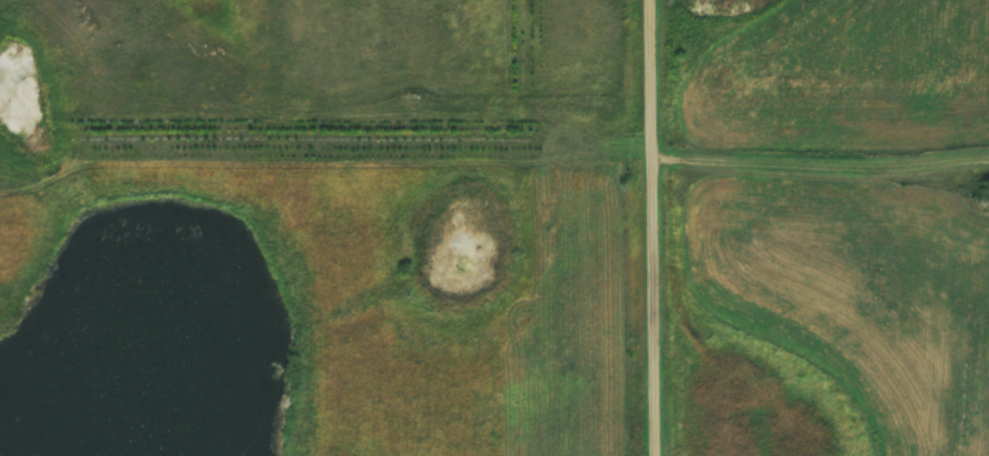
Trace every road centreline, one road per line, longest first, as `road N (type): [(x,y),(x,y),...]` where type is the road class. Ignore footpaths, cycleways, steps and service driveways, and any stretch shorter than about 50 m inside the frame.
road 1 (residential): [(657,455),(653,0)]

